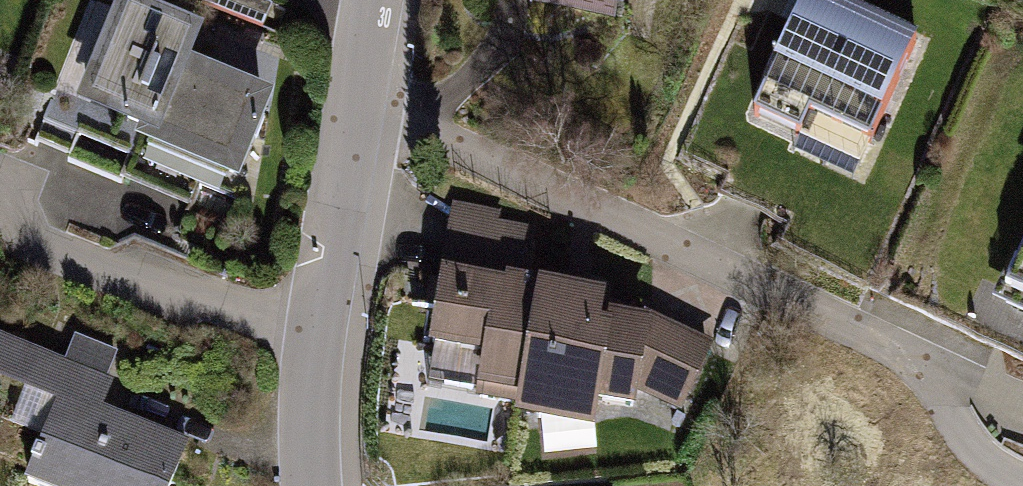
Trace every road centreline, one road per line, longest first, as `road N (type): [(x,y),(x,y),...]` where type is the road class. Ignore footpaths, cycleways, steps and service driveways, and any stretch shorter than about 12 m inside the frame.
road 1 (residential): [(310,336),(206,298),(153,290),(34,243),(0,181)]
road 2 (residential): [(310,336),(368,0)]
road 3 (residential): [(310,485),(310,336)]

